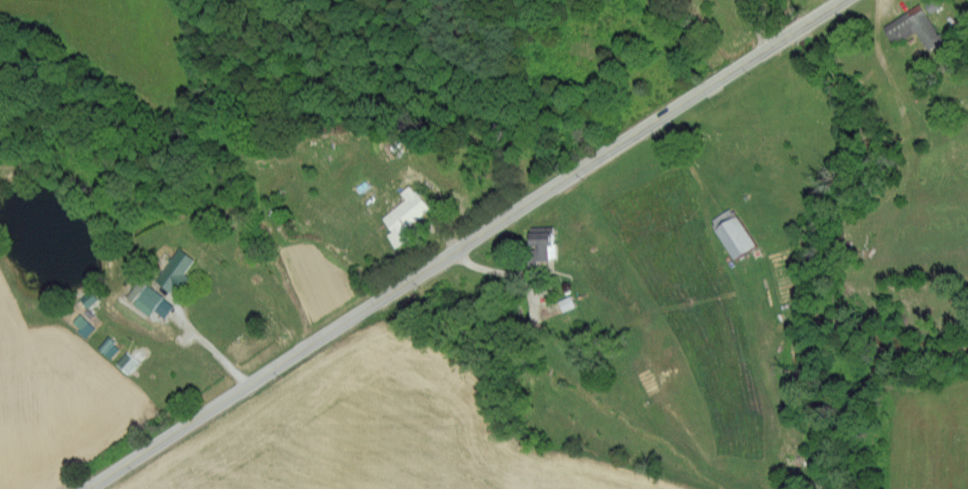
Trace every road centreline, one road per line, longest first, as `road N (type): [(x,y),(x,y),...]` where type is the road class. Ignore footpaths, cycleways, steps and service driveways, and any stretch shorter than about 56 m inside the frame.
road 1 (secondary): [(75,488),(256,381),(354,304),(828,0)]

